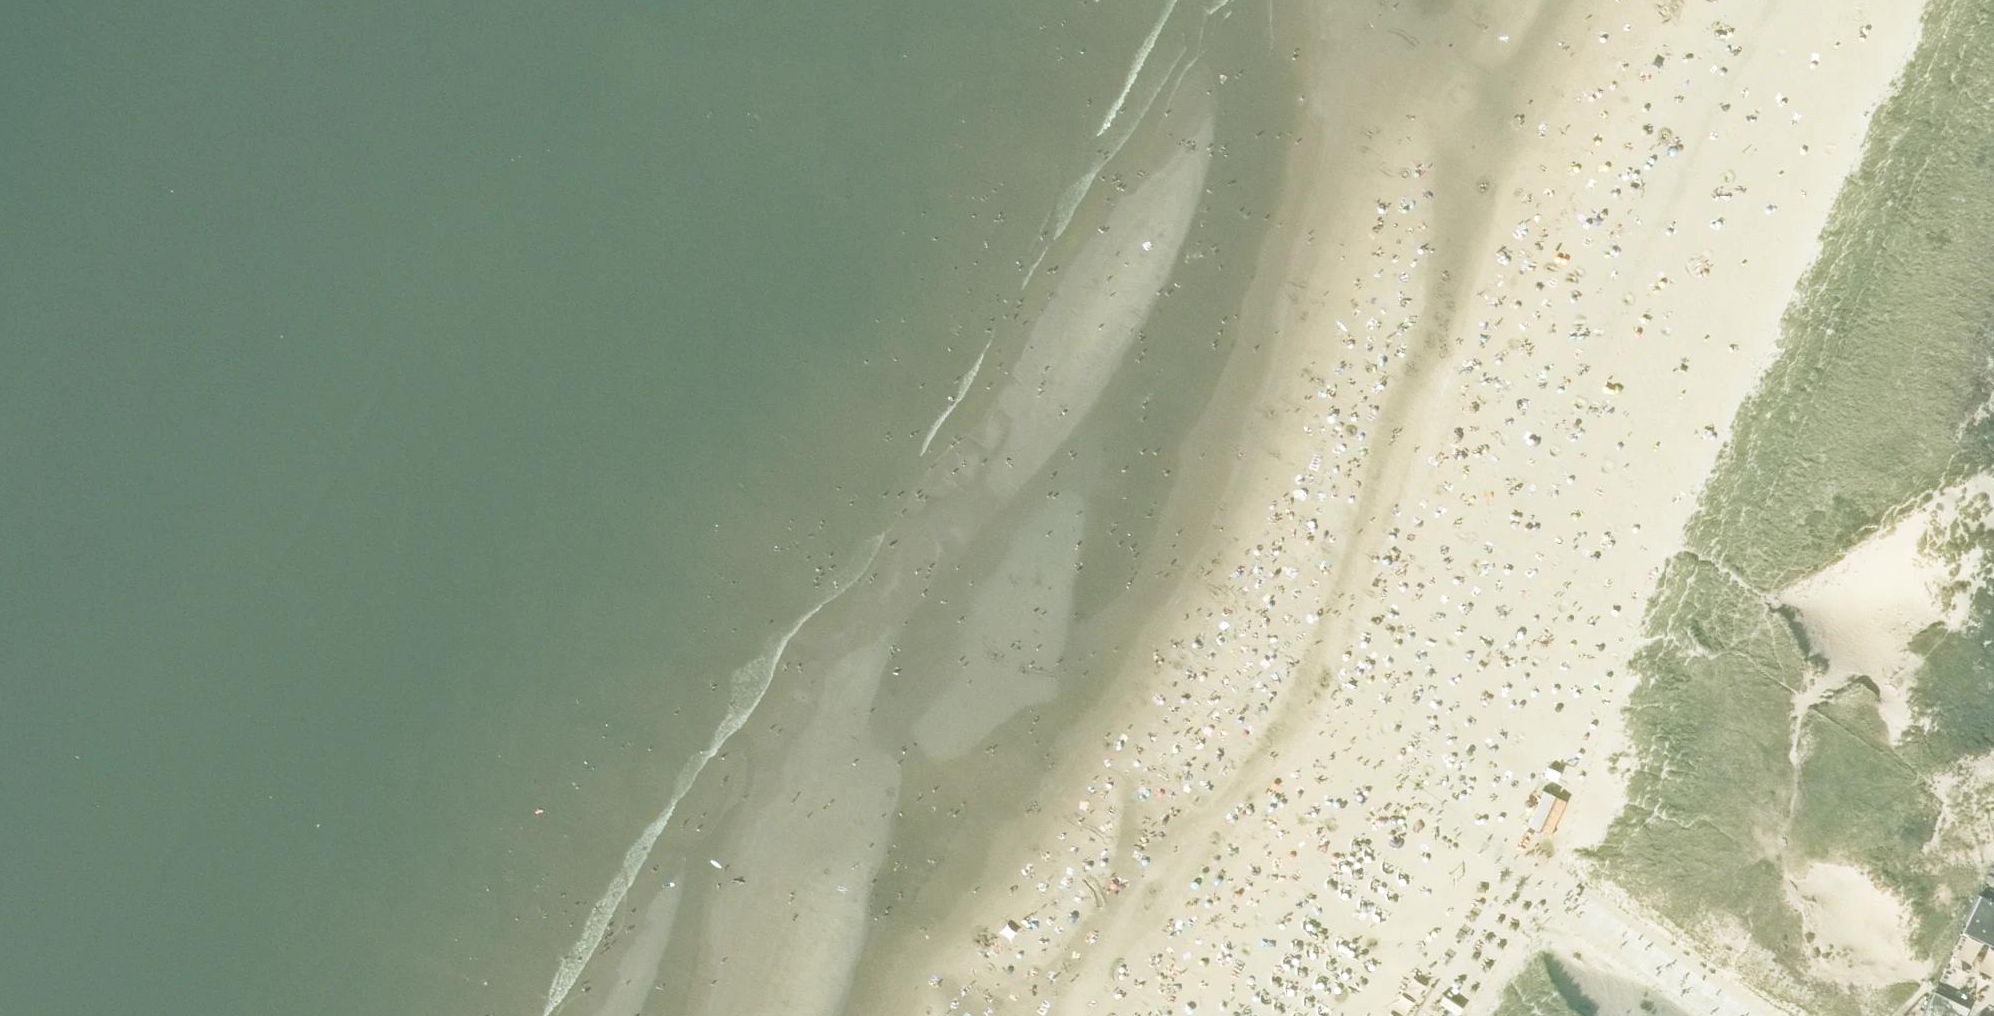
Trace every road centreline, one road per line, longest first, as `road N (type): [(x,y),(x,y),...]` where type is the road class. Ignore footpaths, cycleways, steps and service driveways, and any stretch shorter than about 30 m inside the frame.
road 1 (unclassified): [(1738,1015),(1512,859)]

